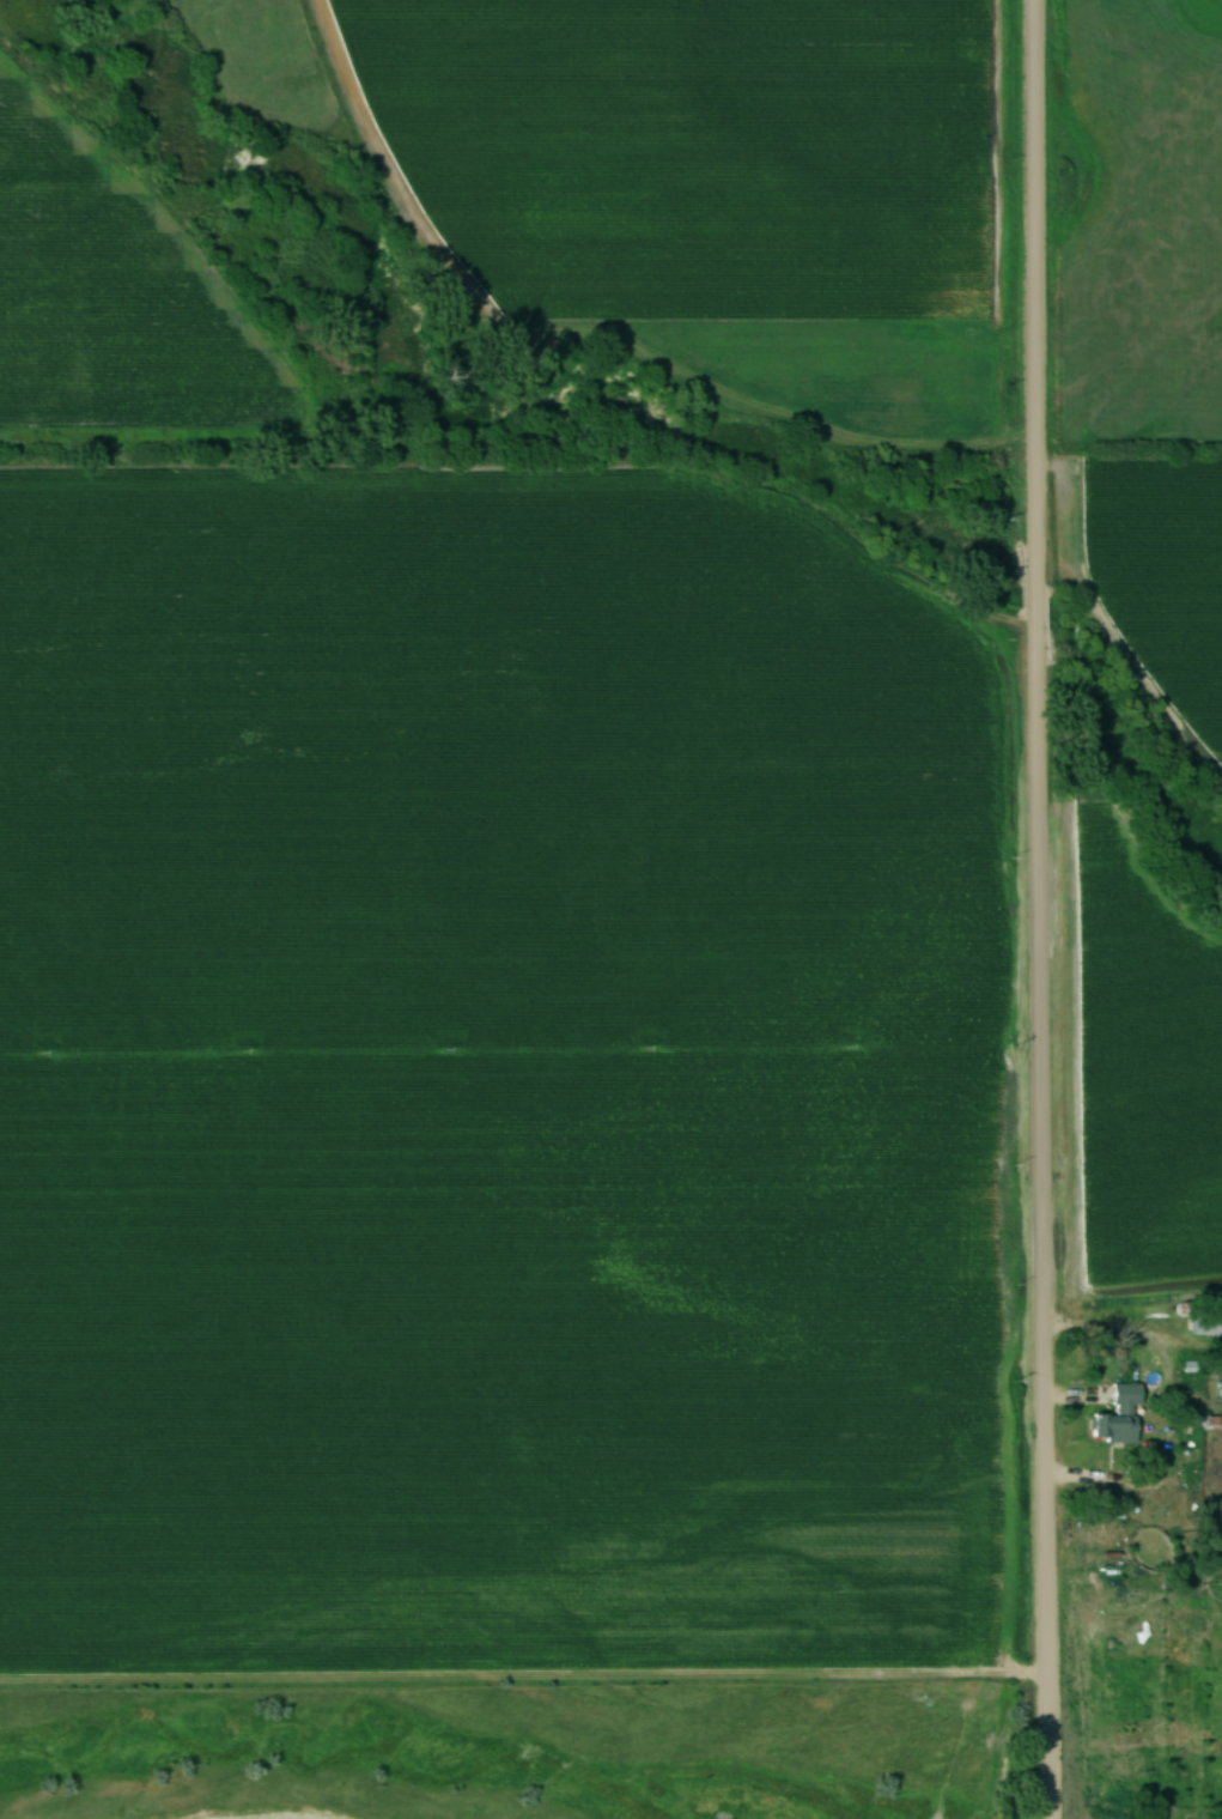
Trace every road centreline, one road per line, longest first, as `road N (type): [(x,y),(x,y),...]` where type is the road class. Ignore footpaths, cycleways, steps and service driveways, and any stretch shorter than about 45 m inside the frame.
road 1 (residential): [(1036,1818),(1025,0)]

